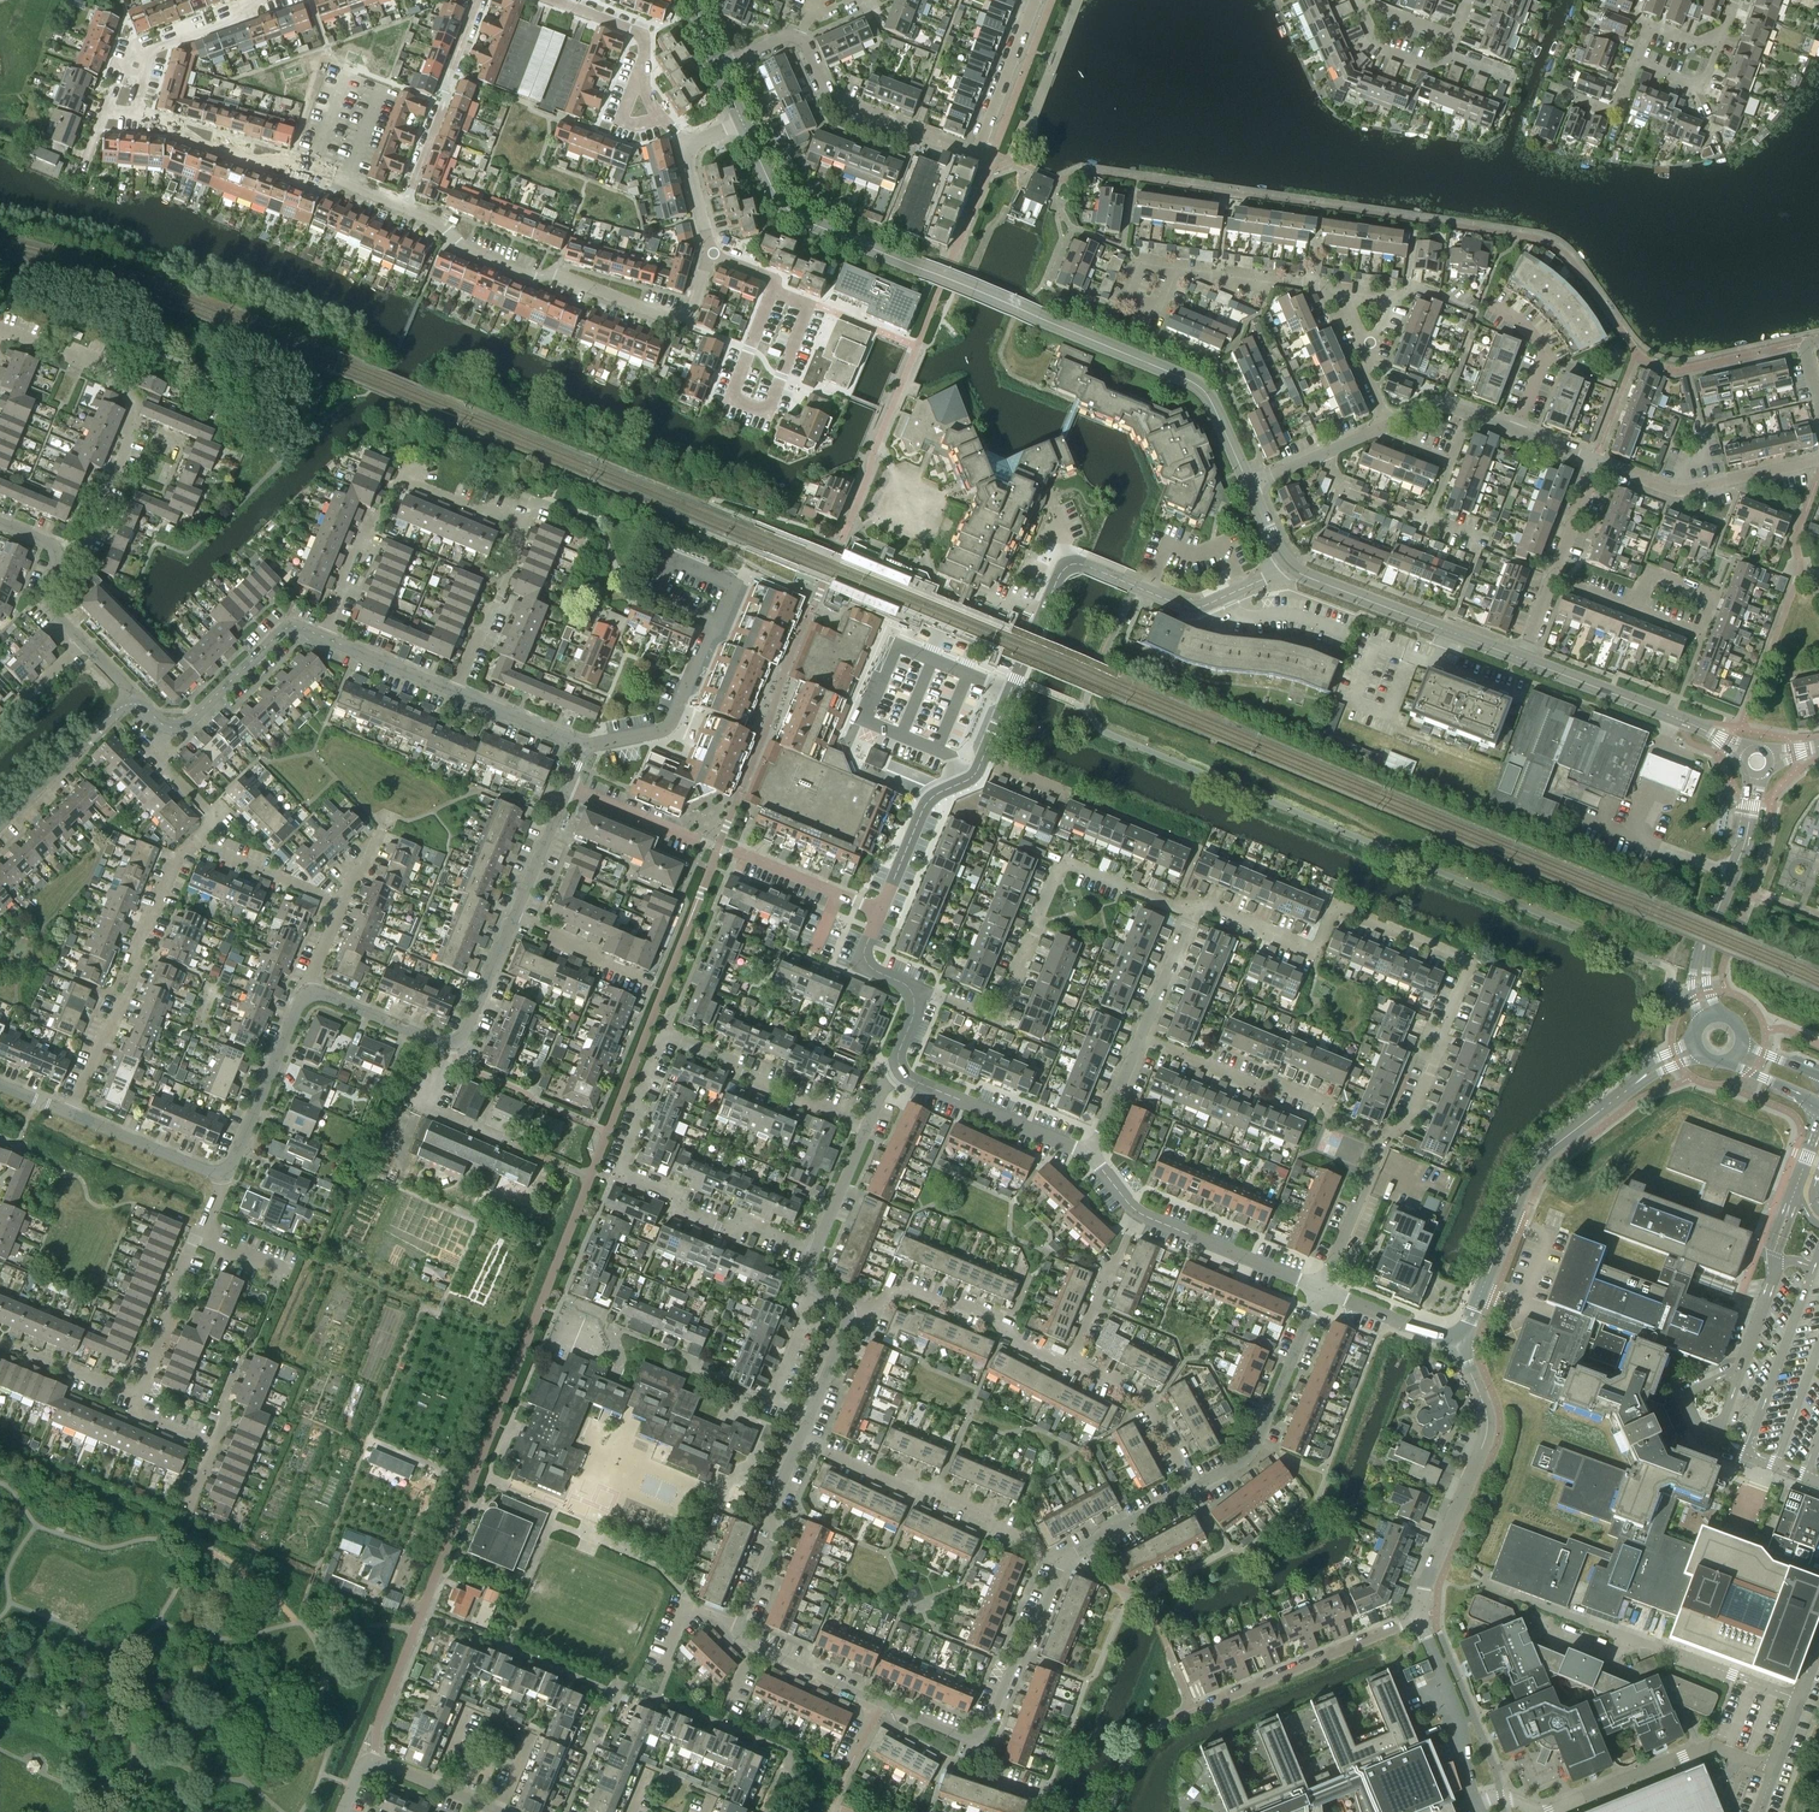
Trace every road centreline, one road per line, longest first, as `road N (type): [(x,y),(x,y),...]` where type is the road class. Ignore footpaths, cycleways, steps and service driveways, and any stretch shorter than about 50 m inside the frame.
road 1 (tertiary): [(1249,486),(1204,391),(811,224),(769,187),(740,124)]
road 2 (residential): [(1385,1139),(1409,1123),(1472,966),(1334,907),(1316,951),(1210,906),(1193,914)]
road 3 (residential): [(323,639),(356,550),(399,478),(523,527),(454,692)]
road 4 (residential): [(1066,1563),(992,1729),(975,1742),(763,1651),(739,1630)]
road 5 (residential): [(918,998),(1000,1023),(1063,864),(1193,914)]
road 6 (residential): [(308,170),(263,165),(188,142),(176,126),(134,113),(148,55),(284,0)]
road 7 (residential): [(711,257),(680,334),(443,240),(434,222),(403,208)]
road 8 (residential): [(1037,0),(978,156),(845,107),(802,38)]
road 9 (residential): [(814,1252),(755,1228),(720,1229),(683,1214),(662,1191),(625,1177),(641,1121),(638,1101),(666,1033)]
road 10 (residential): [(879,912),(568,787)]
road 11 (residential): [(1459,1345),(1539,1159),(1641,1079)]
road 12 (residential): [(59,552),(91,533),(134,416),(84,357),(6,333)]
road 13 (residential): [(304,991),(453,1048),(515,915)]
road 14 (residential): [(70,1114),(124,1000),(136,950),(177,856),(194,841)]
road 15 (residential): [(1066,1563),(936,1495),(801,1443)]
road 16 (residential): [(1420,1619),(1427,1576),(1487,1431),(1459,1345)]
road 17 (residential): [(1385,1139),(1278,1084),(1261,1088),(1141,1039)]
road 18 (residential): [(808,304),(769,405),(758,409),(733,399),(733,391),(774,291)]
road 19 (residential): [(583,749),(671,724),(740,579)]
road 20 (tertiary): [(1522,660),(1293,570)]
road 21 (residential): [(1192,1711),(1420,1619)]
road 22 (residential): [(138,1396),(168,1321),(168,1296),(189,1248),(205,1234),(226,1174)]
road 23 (residential): [(1068,1365),(1017,1344),(999,1324),(902,1295),(849,1316)]
road 24 (residential): [(1197,1486),(1259,1443),(1319,1290)]
road 25 (residential): [(1293,570),(1199,609),(1077,563)]
road 26 (residential): [(1596,462),(1681,493),(1818,462)]
road 27 (residential): [(866,1129),(760,1085),(727,1058),(666,1033)]
road 28 (residential): [(403,208),(476,0)]
road 29 (residential): [(550,0),(641,34),(638,74),(684,143)]
road 30 (tertiary): [(1719,739),(1522,660)]
road 31 (residential): [(739,1630),(777,1534),(770,1514),(801,1443)]
road 32 (residential): [(226,1174),(304,991)]
road 33 (residential): [(1090,1155),(911,1079)]
road 34 (residential): [(170,729),(282,632),(297,628),(323,639)]
road 35 (residential): [(1197,1486),(1143,1394),(1118,1377),(1101,1381),(1068,1365)]
road 36 (residential): [(1319,1290),(1143,1216)]
road 37 (residential): [(1475,1801),(1458,1725),(1420,1619)]
road 38 (residential): [(879,912),(922,810),(980,764)]
road 39 (residential): [(0,828),(112,714),(131,704)]
road 40 (residential): [(1307,288),(1130,254)]
road 41 (residential): [(70,1114),(226,1174)]
road 42 (residential): [(1068,1365),(1143,1216)]
road 43 (residential): [(1319,1290),(1385,1139)]
road 44 (residential): [(1705,632),(1554,578)]
road 45 (residential): [(340,903),(194,841)]
road 46 (residential): [(1516,431),(1544,360),(1534,332),(1491,304)]
road 47 (residential): [(653,983),(515,915)]
road 48 (residential): [(1066,1563),(1197,1486)]
road 49 (residential): [(194,841),(217,821),(155,754),(170,729)]
road 50 (residential): [(1459,1345),(1319,1290)]
road 51 (residential): [(138,1396),(0,1345)]
road 52 (residential): [(497,1811),(365,1760)]
road 53 (residential): [(454,692),(323,639)]
road 54 (residential): [(583,749),(454,692)]
road 55 (tertiary): [(1703,948),(1749,815)]
road 56 (unclassified): [(980,764),(1037,637)]
road 57 (residential): [(515,915),(568,787)]
road 58 (residential): [(1141,1039),(1193,914)]
road 59 (residential): [(1432,524),(1346,491),(1326,453)]
road 60 (residential): [(814,1252),(866,1129)]
road 61 (residential): [(811,1417),(773,1401),(805,1317)]
road 62 (residential): [(1090,1155),(1141,1039)]
road 63 (residential): [(1447,55),(1427,67),(1379,48),(1360,0)]
road 64 (residential): [(1554,578),(1596,462)]

